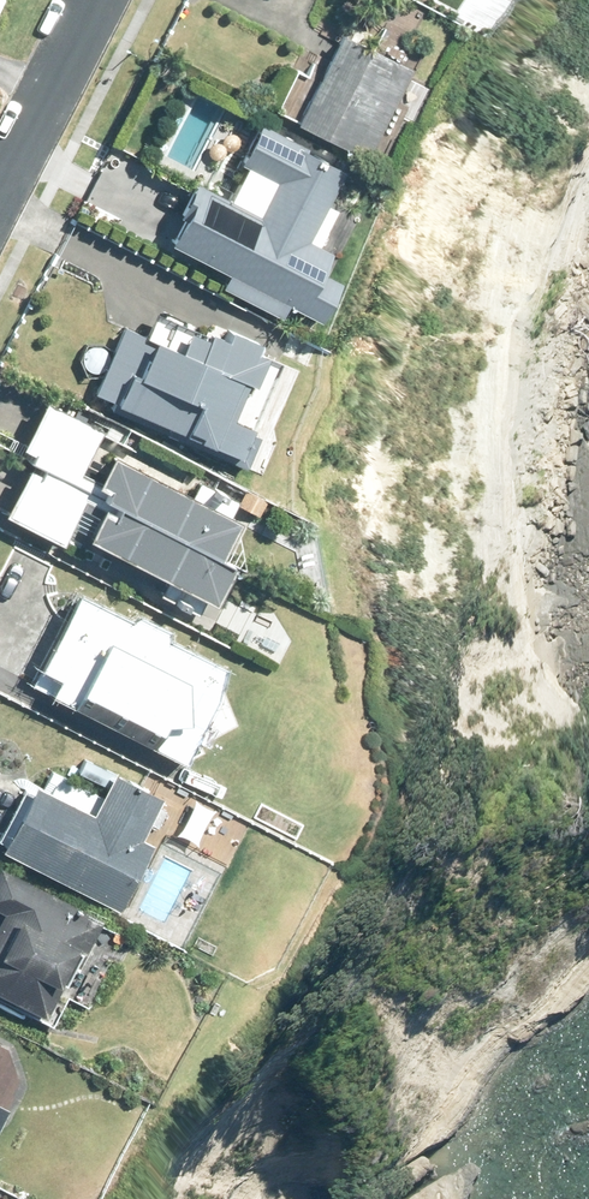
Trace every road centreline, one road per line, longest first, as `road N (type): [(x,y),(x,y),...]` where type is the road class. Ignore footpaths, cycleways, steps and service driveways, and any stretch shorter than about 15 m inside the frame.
road 1 (residential): [(96,0),(0,185)]

